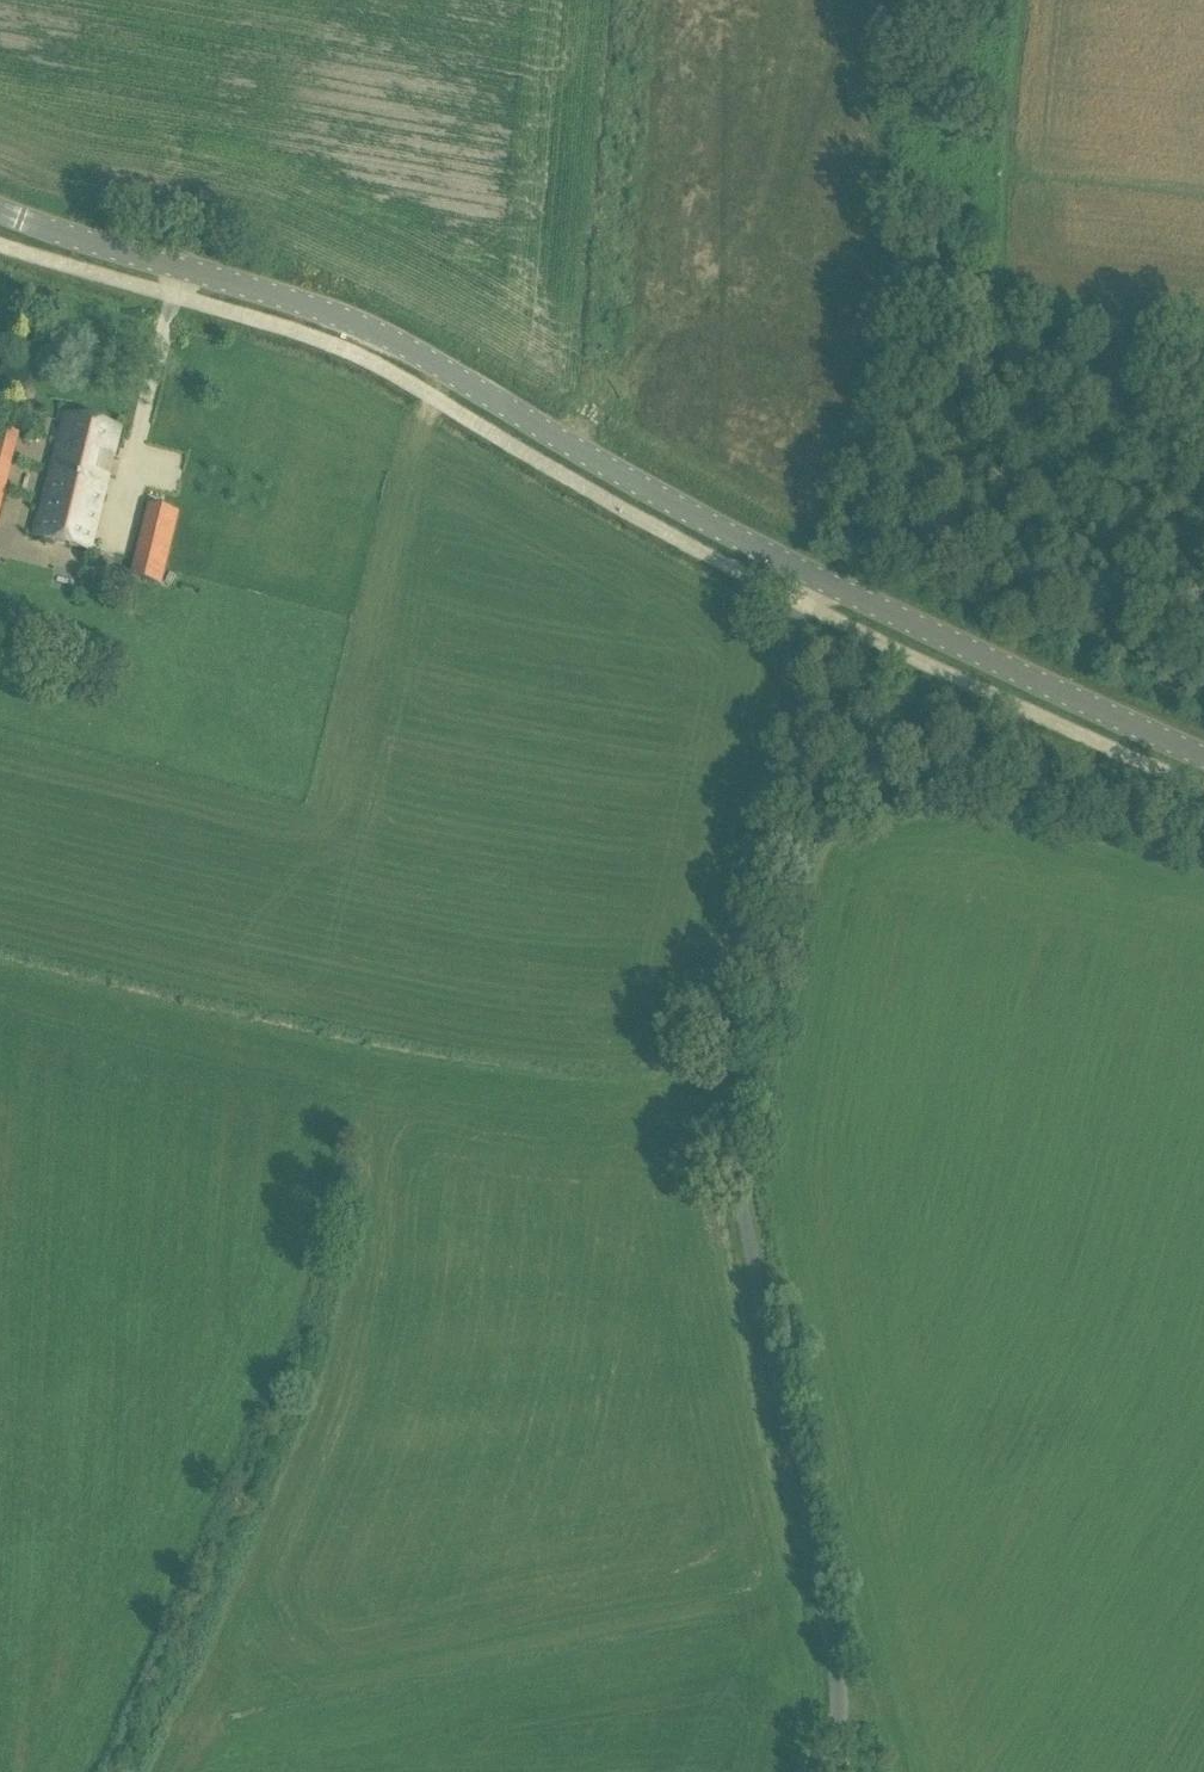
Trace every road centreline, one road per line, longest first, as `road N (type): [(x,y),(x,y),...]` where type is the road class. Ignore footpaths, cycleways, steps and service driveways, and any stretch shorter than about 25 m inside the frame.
road 1 (tertiary): [(0,210),(375,331),(817,578),(1203,752)]

